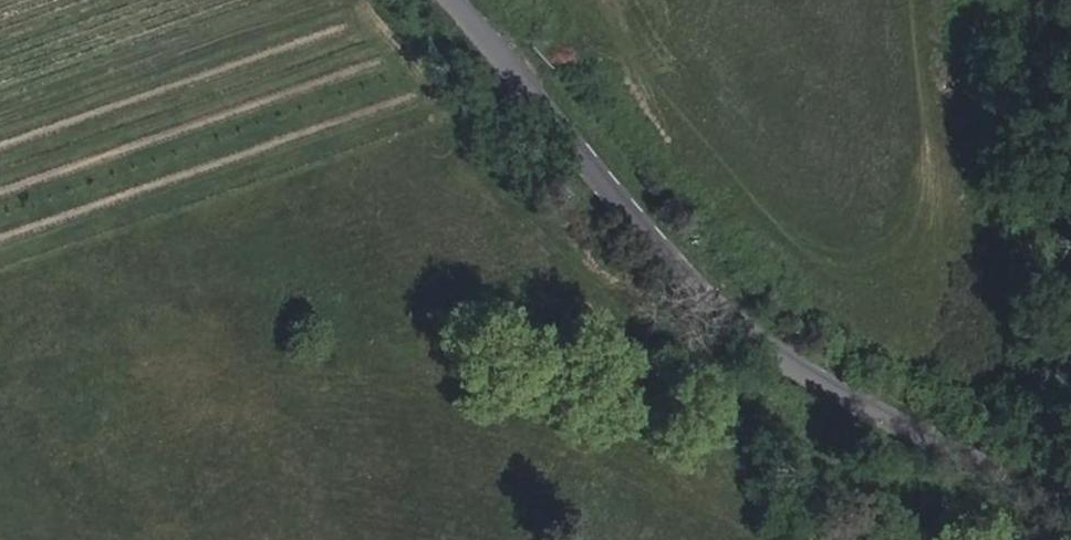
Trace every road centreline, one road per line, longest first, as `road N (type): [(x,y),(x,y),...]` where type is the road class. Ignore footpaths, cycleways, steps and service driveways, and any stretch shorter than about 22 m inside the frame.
road 1 (residential): [(1070,489),(1019,483),(787,361),(695,280),(459,0)]

